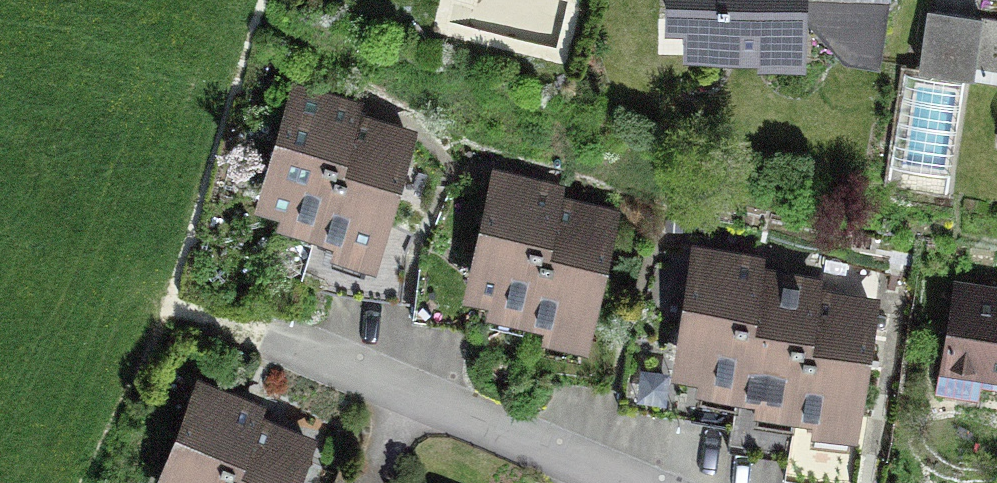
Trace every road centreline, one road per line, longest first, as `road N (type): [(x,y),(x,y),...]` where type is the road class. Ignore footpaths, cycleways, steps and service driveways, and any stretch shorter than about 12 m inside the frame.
road 1 (residential): [(633,482),(263,328)]

